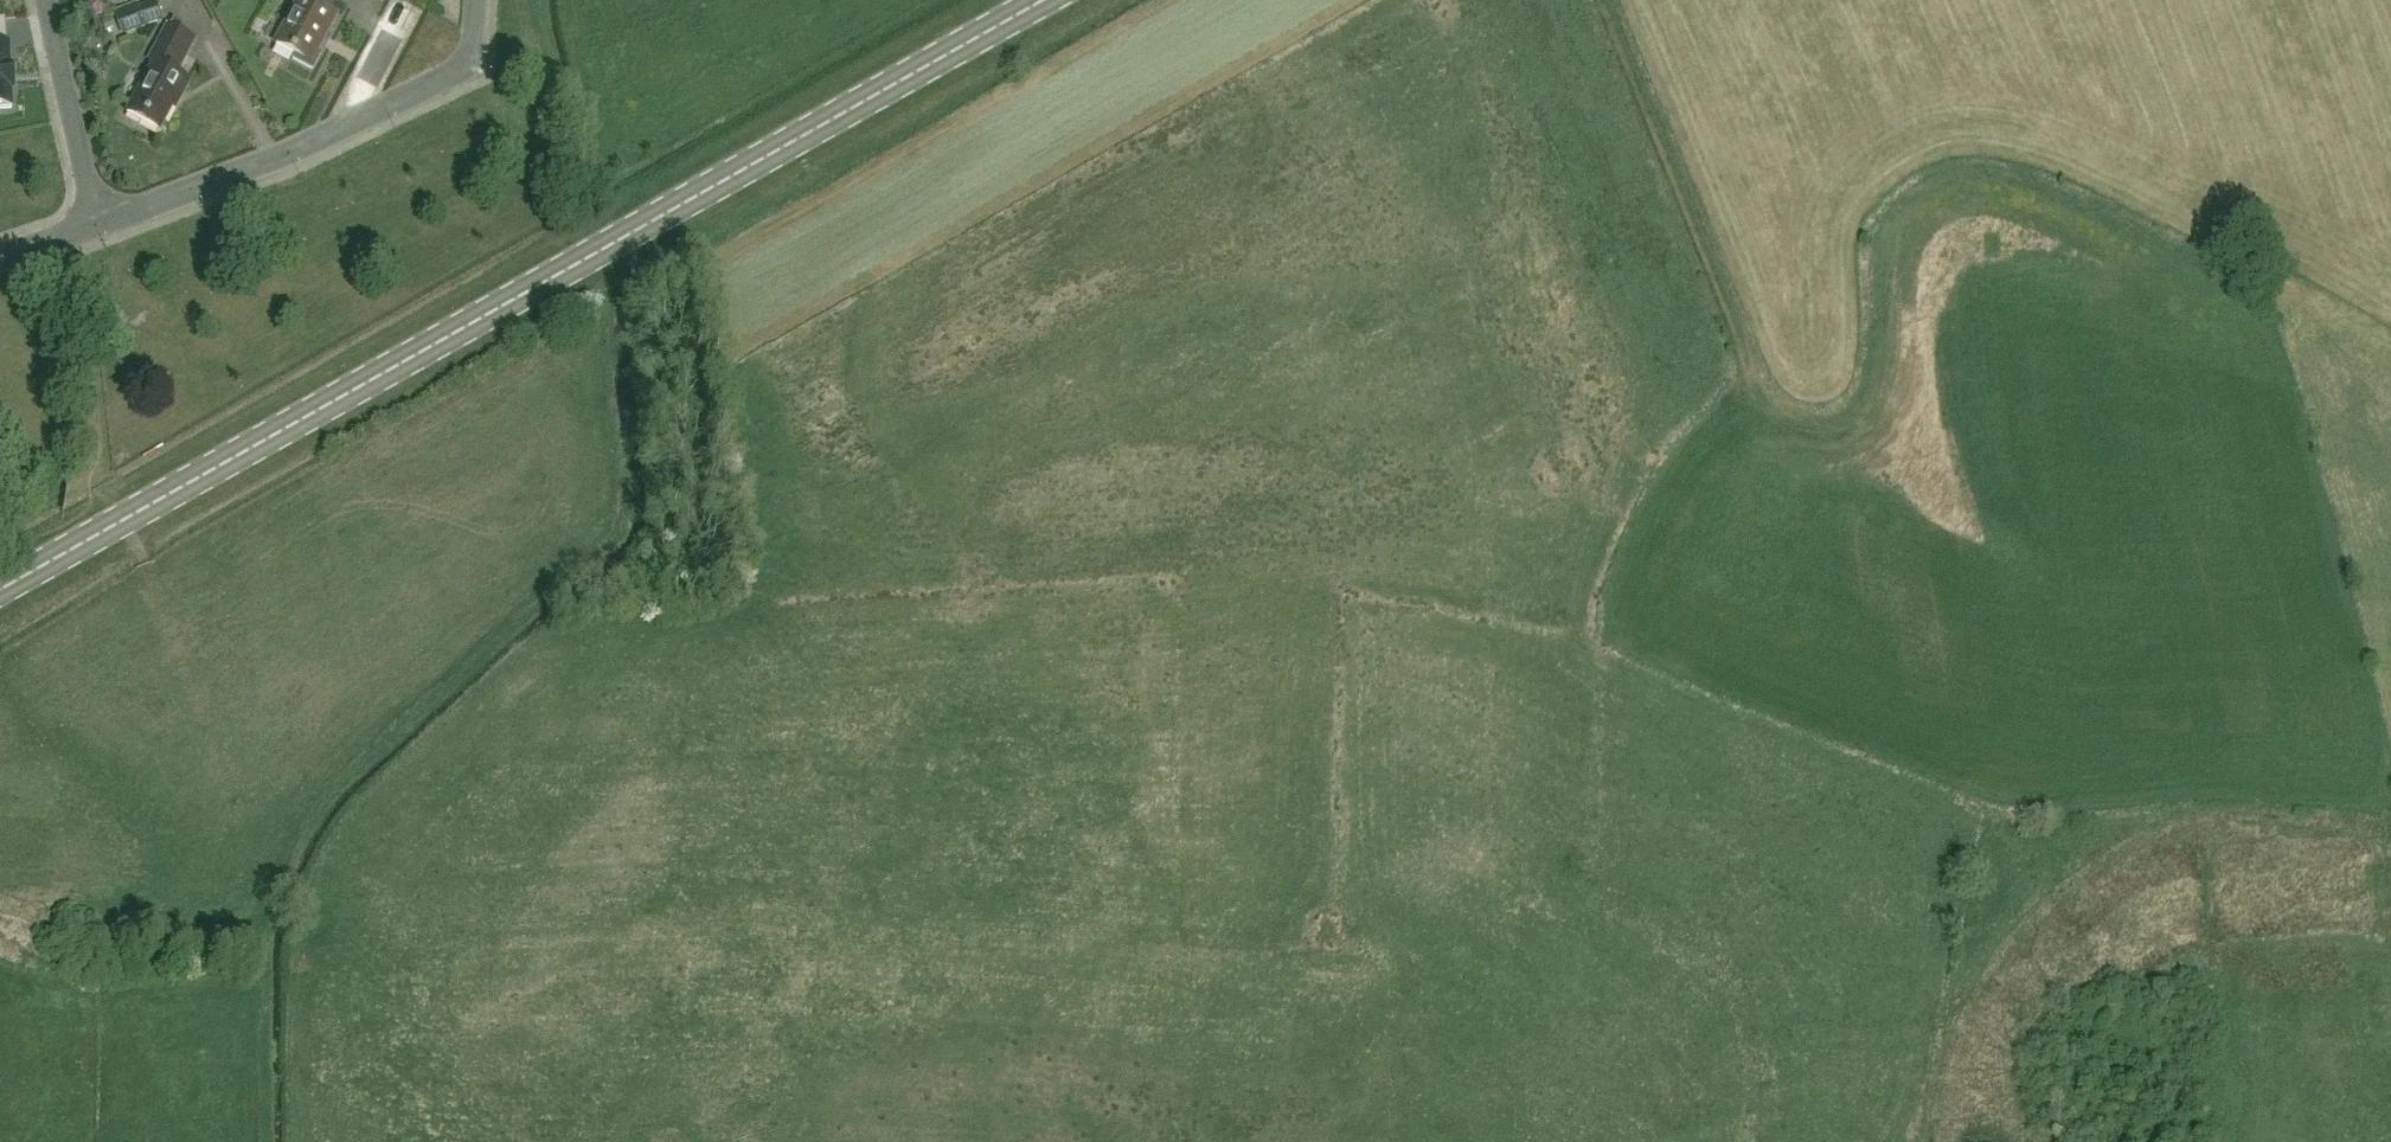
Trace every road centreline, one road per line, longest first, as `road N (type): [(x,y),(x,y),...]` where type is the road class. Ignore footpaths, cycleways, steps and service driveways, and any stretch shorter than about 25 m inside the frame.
road 1 (primary): [(0,592),(1037,0)]
road 2 (residential): [(96,226),(255,171),(451,79),(469,62),(478,0)]
road 3 (residential): [(96,226),(46,0)]

